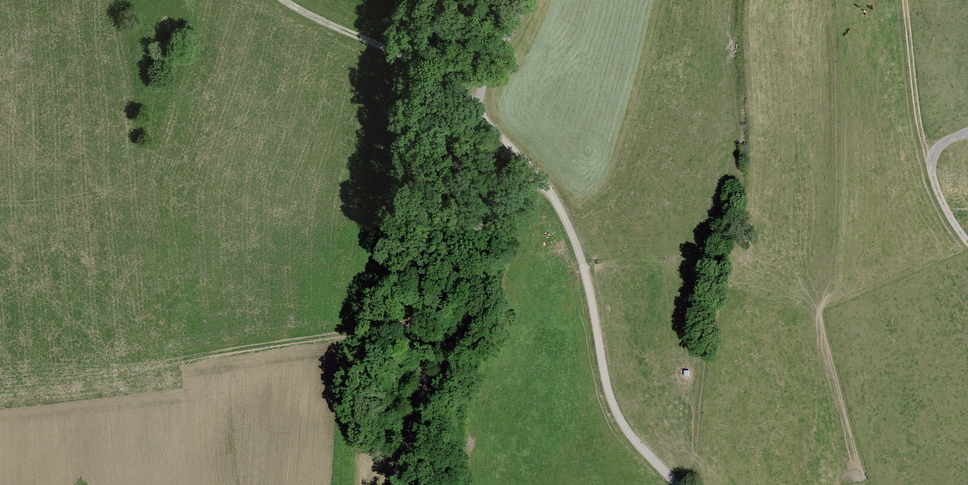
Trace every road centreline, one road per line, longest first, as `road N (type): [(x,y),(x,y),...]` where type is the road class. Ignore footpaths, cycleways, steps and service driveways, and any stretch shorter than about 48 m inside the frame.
road 1 (unclassified): [(531,168),(580,255),(606,381),(626,428),(677,484)]
road 2 (unclassified): [(395,484),(435,300),(481,223),(531,168)]
road 3 (track): [(285,0),(477,98)]

